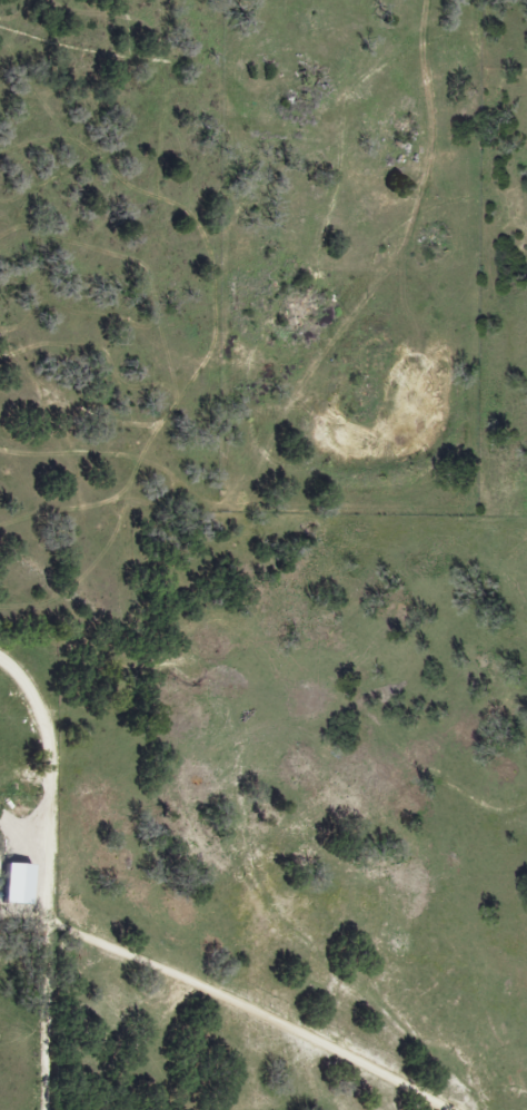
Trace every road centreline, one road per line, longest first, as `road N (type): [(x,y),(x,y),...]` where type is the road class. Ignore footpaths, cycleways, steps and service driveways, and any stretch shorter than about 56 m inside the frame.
road 1 (residential): [(0,646),(34,677),(54,733),(44,905),(49,1109)]
road 2 (residential): [(445,1109),(378,1084),(44,905)]

